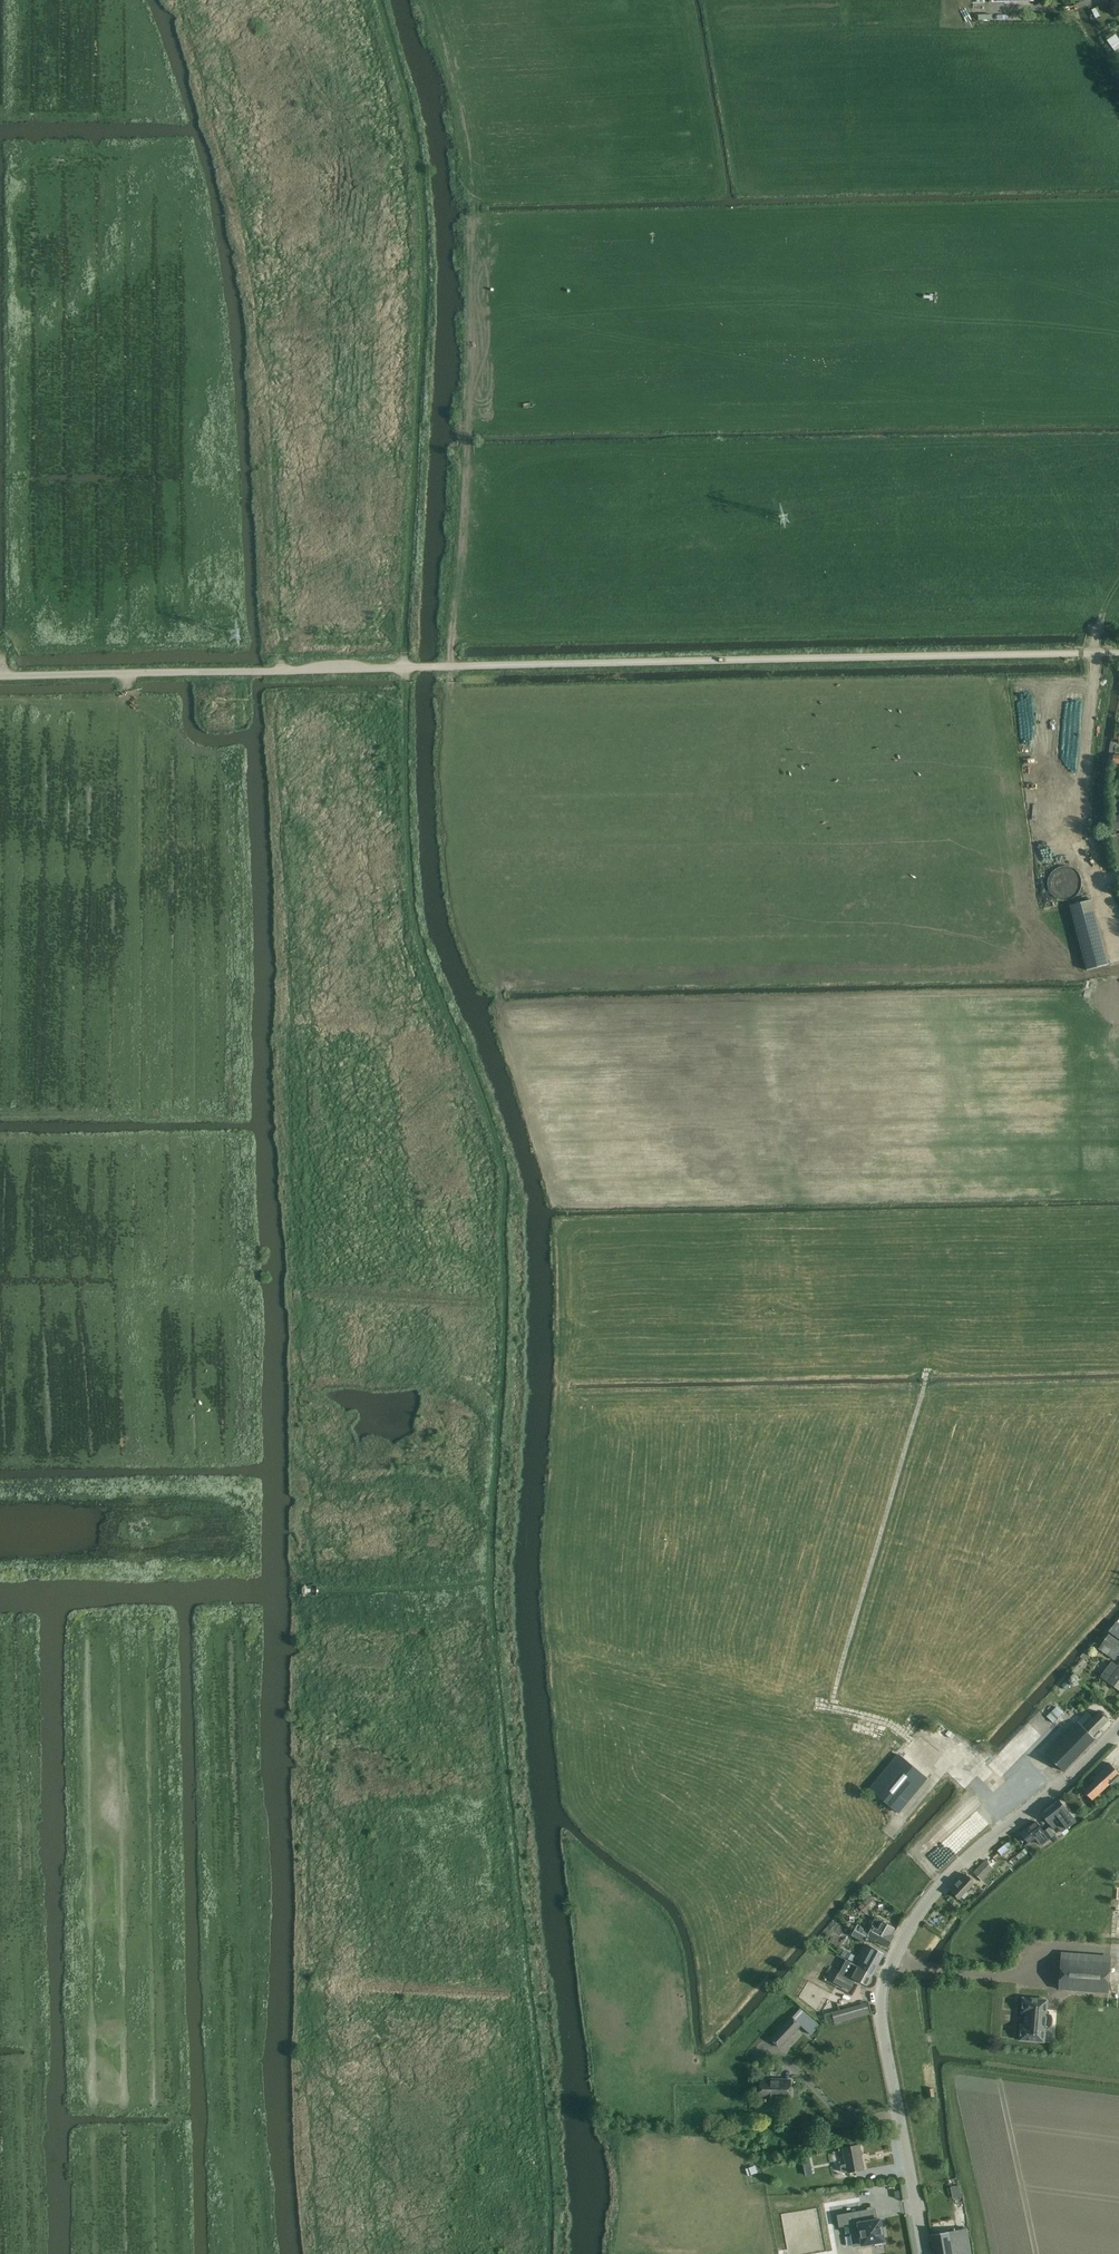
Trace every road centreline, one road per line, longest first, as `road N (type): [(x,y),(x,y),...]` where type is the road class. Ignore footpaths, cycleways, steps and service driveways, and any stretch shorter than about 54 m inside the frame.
road 1 (unclassified): [(0,677),(1118,653)]
road 2 (unclassified): [(924,2253),(881,2018),(887,1972),(919,1914),(961,1864),(1118,1729)]
road 3 (track): [(927,1373),(831,1706)]
road 4 (track): [(1062,1785),(1048,1771),(997,1808),(893,1726),(815,1702)]

